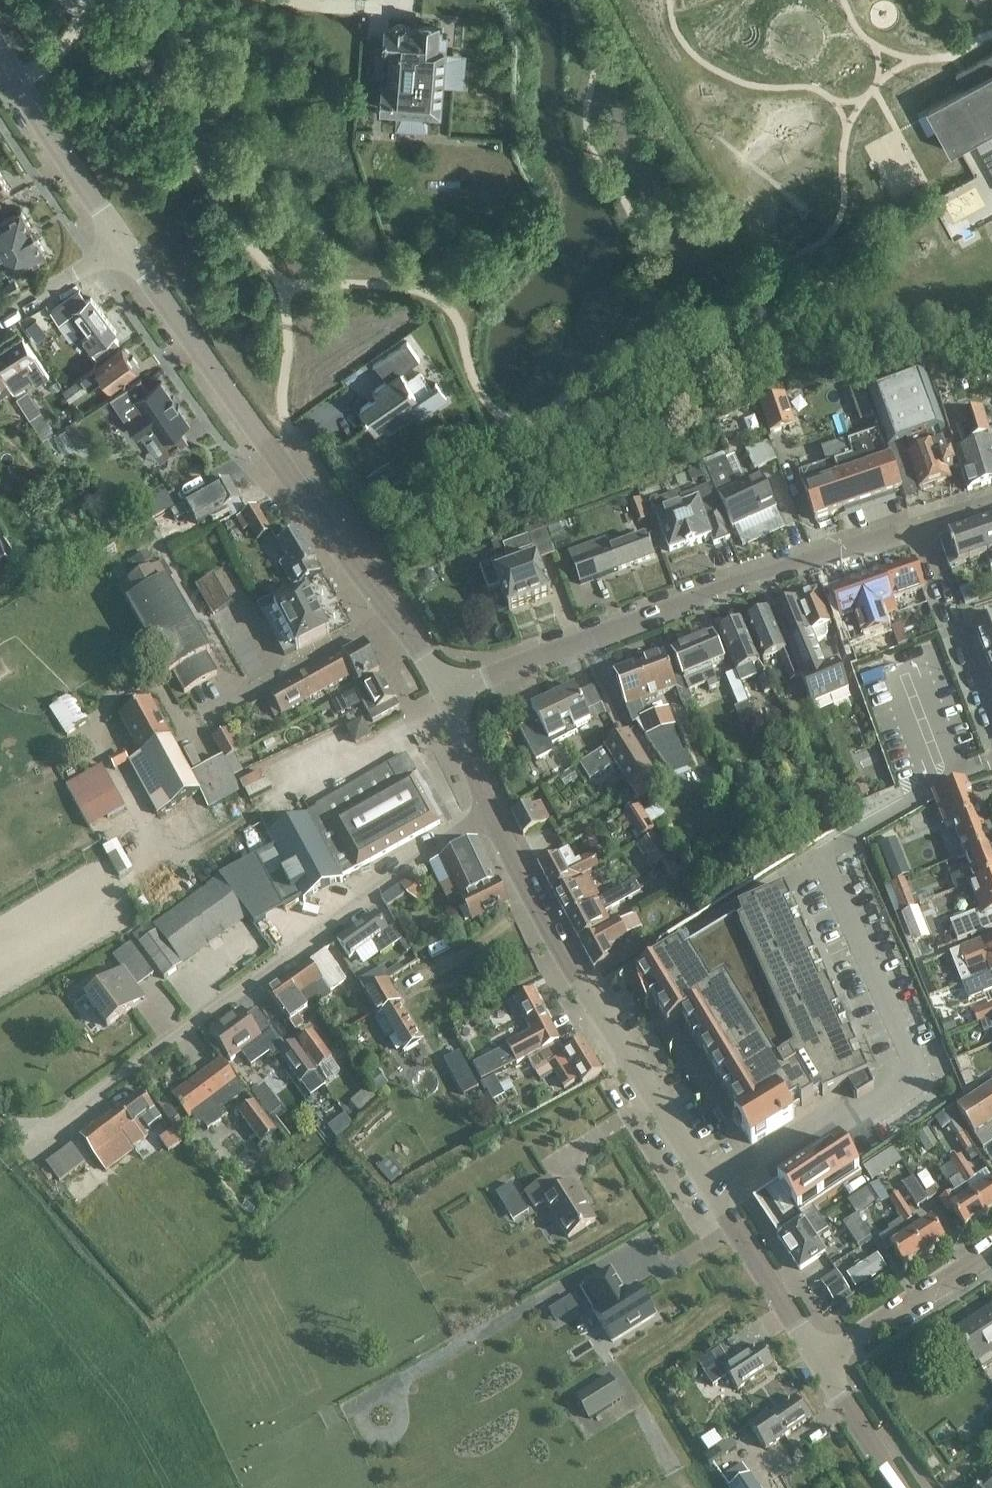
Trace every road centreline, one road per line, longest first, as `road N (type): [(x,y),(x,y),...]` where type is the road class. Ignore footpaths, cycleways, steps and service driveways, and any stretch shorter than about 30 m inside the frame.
road 1 (tertiary): [(819,1362),(560,947),(492,819)]
road 2 (residential): [(25,1143),(452,837),(492,819)]
road 3 (tertiary): [(448,695),(122,243)]
road 4 (residential): [(448,695),(918,528)]
road 5 (tertiary): [(122,243),(0,52)]
road 6 (residential): [(819,1362),(991,1249)]
road 7 (residential): [(991,718),(918,528)]
road 8 (tertiary): [(900,1487),(819,1362)]
road 9 (tertiary): [(492,819),(448,695)]

